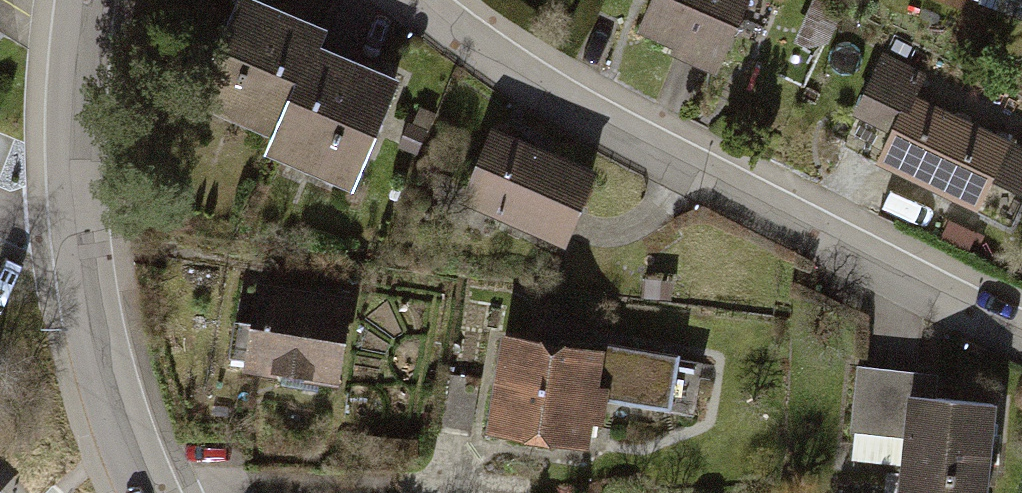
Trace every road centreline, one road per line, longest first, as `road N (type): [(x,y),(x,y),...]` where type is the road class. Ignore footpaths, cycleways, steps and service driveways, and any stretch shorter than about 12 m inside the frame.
road 1 (residential): [(1021,335),(601,122),(413,0)]
road 2 (residential): [(89,0),(80,112),(84,247),(110,388),(147,492)]

